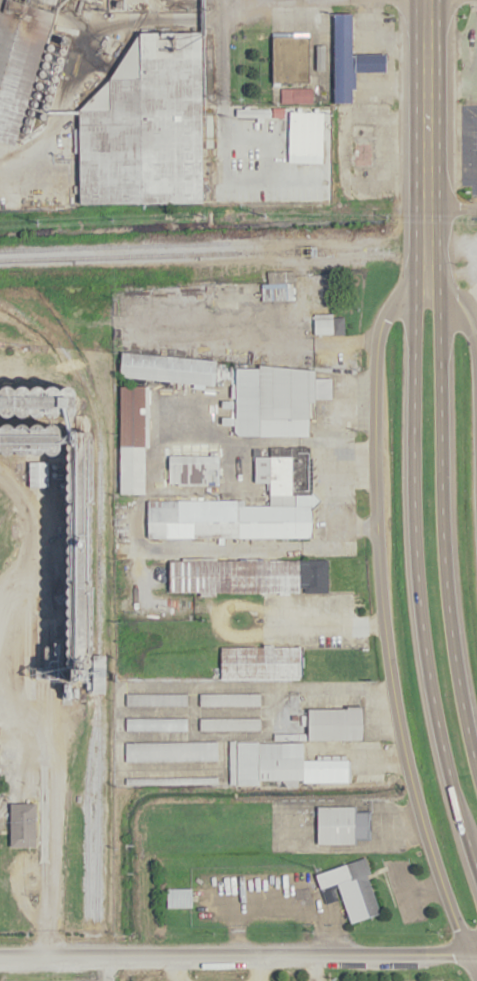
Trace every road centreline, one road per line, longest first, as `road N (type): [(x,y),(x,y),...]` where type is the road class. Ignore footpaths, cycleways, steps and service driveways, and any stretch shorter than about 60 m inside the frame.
road 1 (residential): [(476,600),(465,326),(456,297),(426,264),(384,312),(371,351),(378,546),(398,752),(475,980)]
road 2 (trunk): [(426,264),(414,314),(417,616),(453,817),(476,893)]
road 3 (trunk): [(476,805),(449,681),(438,309),(426,264)]
road 4 (residential): [(476,955),(0,956)]
road 5 (trunk): [(424,0),(426,264)]

